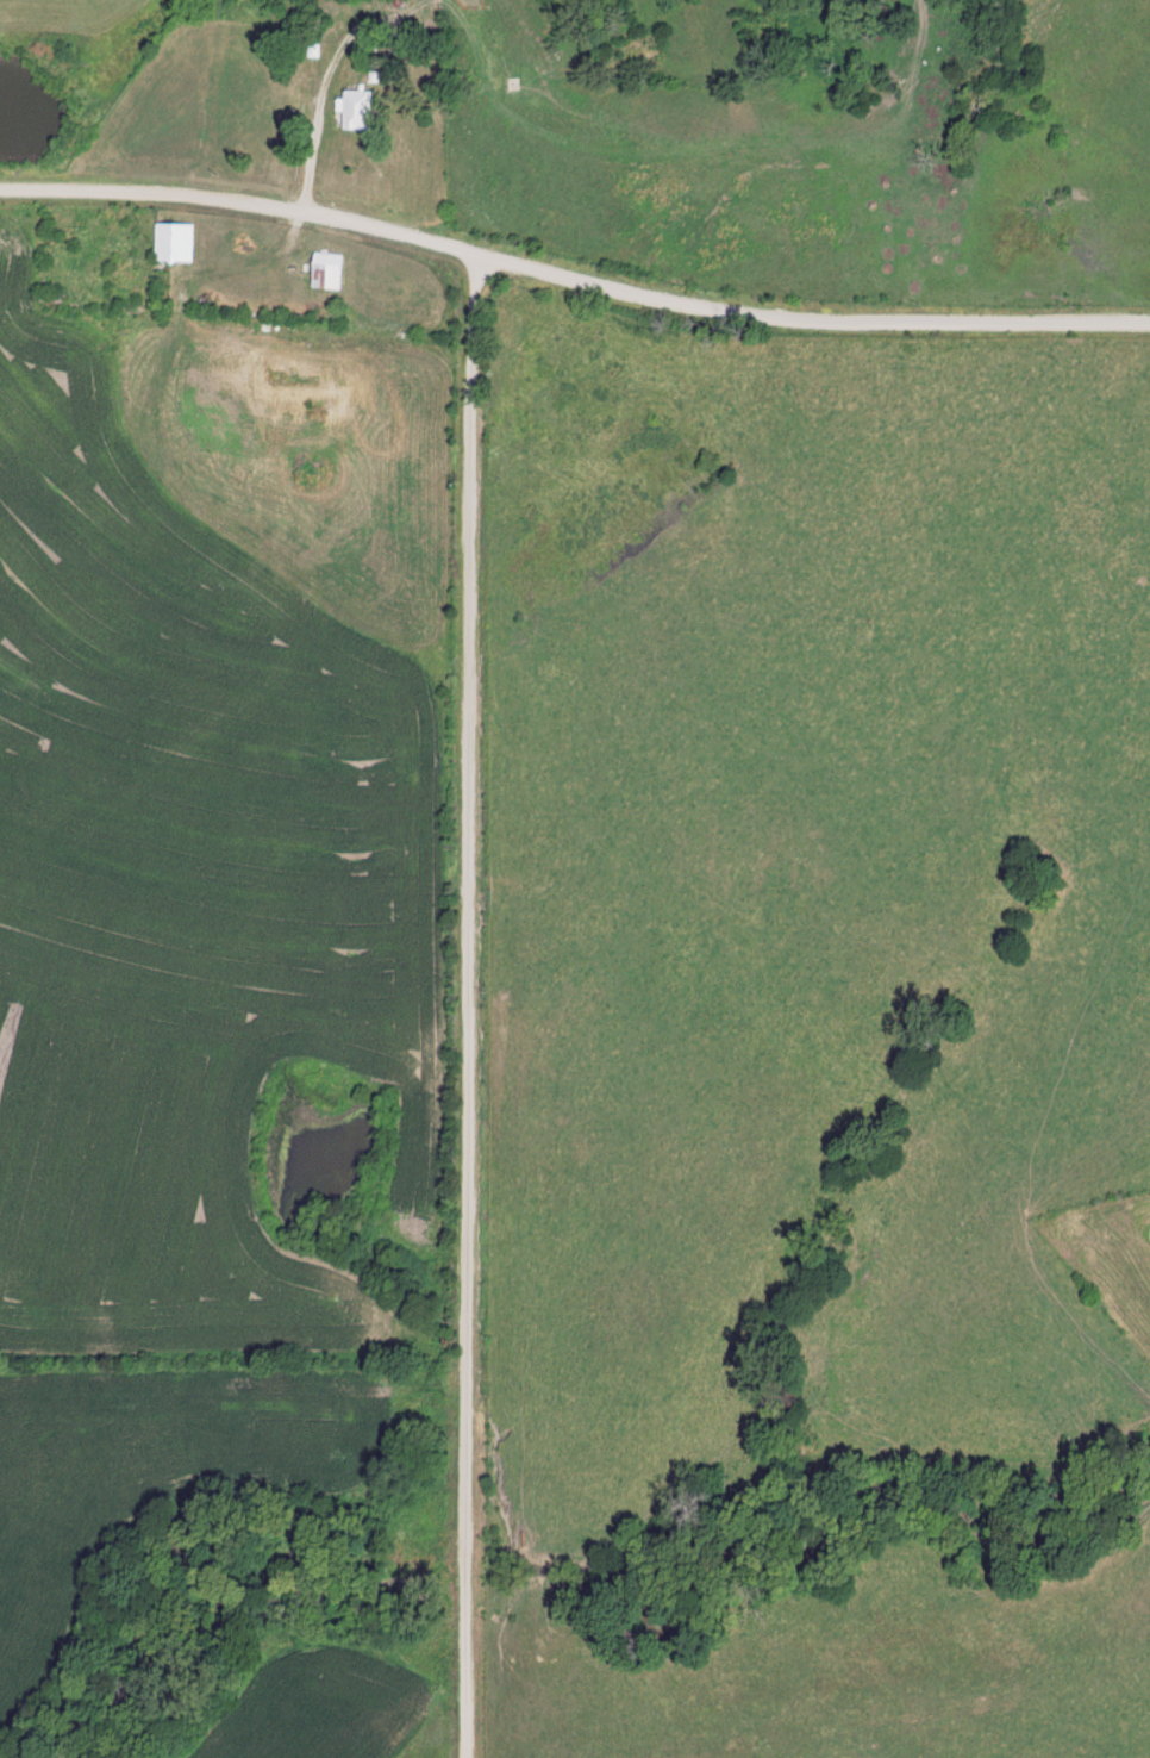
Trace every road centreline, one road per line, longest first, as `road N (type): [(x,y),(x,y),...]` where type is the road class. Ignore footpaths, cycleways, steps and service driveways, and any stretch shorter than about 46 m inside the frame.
road 1 (residential): [(465,1757),(475,257)]
road 2 (residential): [(1149,321),(782,324),(189,197),(0,193)]

